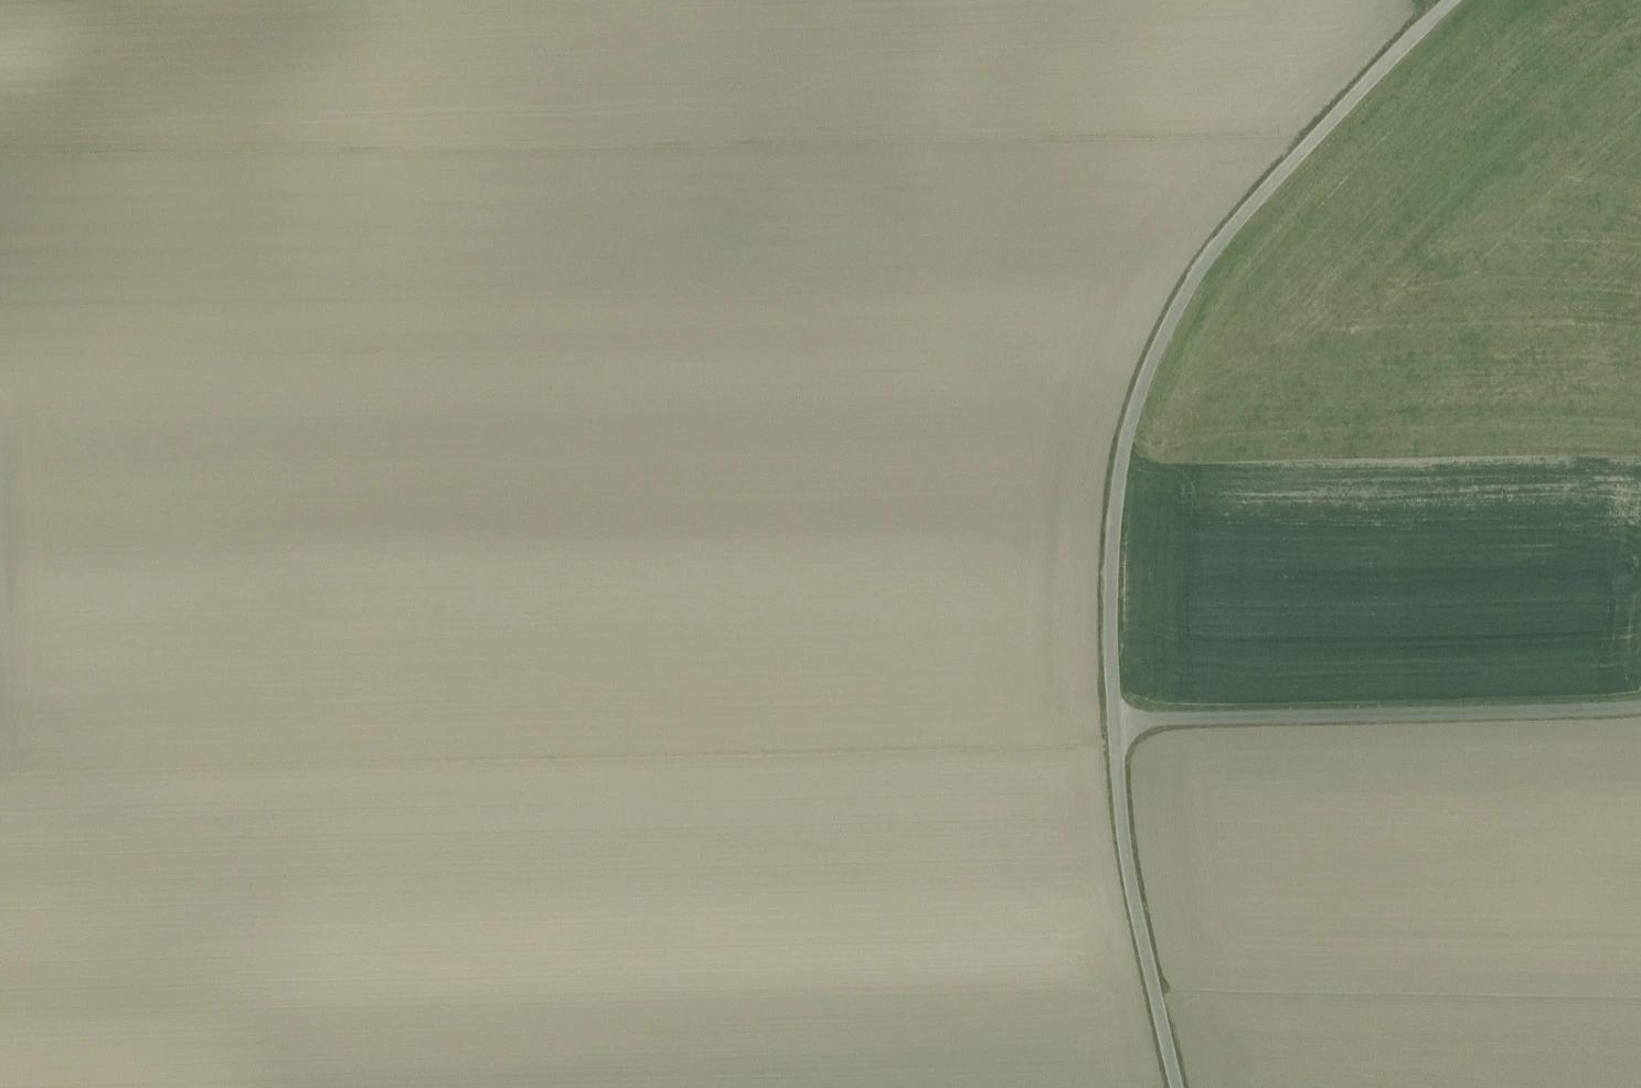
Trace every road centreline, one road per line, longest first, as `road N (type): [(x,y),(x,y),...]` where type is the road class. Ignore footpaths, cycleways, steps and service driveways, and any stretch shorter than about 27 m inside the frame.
road 1 (unclassified): [(1186,1087),(1132,853),(1116,731),(1112,566),(1122,469),(1142,382),(1196,277),(1237,223),(1314,136),(1459,0)]

